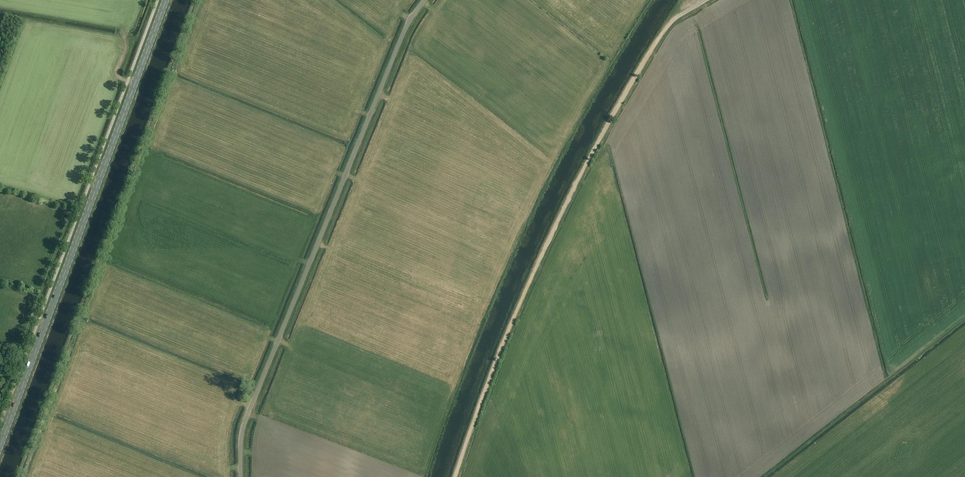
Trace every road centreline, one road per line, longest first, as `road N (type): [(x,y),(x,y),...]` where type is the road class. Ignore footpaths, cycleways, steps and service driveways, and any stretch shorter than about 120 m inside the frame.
road 1 (unclassified): [(240,476),(245,423),(401,39),(425,0)]
road 2 (track): [(196,0),(19,476)]
road 3 (track): [(455,476),(556,219),(670,23)]
road 4 (primary): [(0,444),(167,0)]

